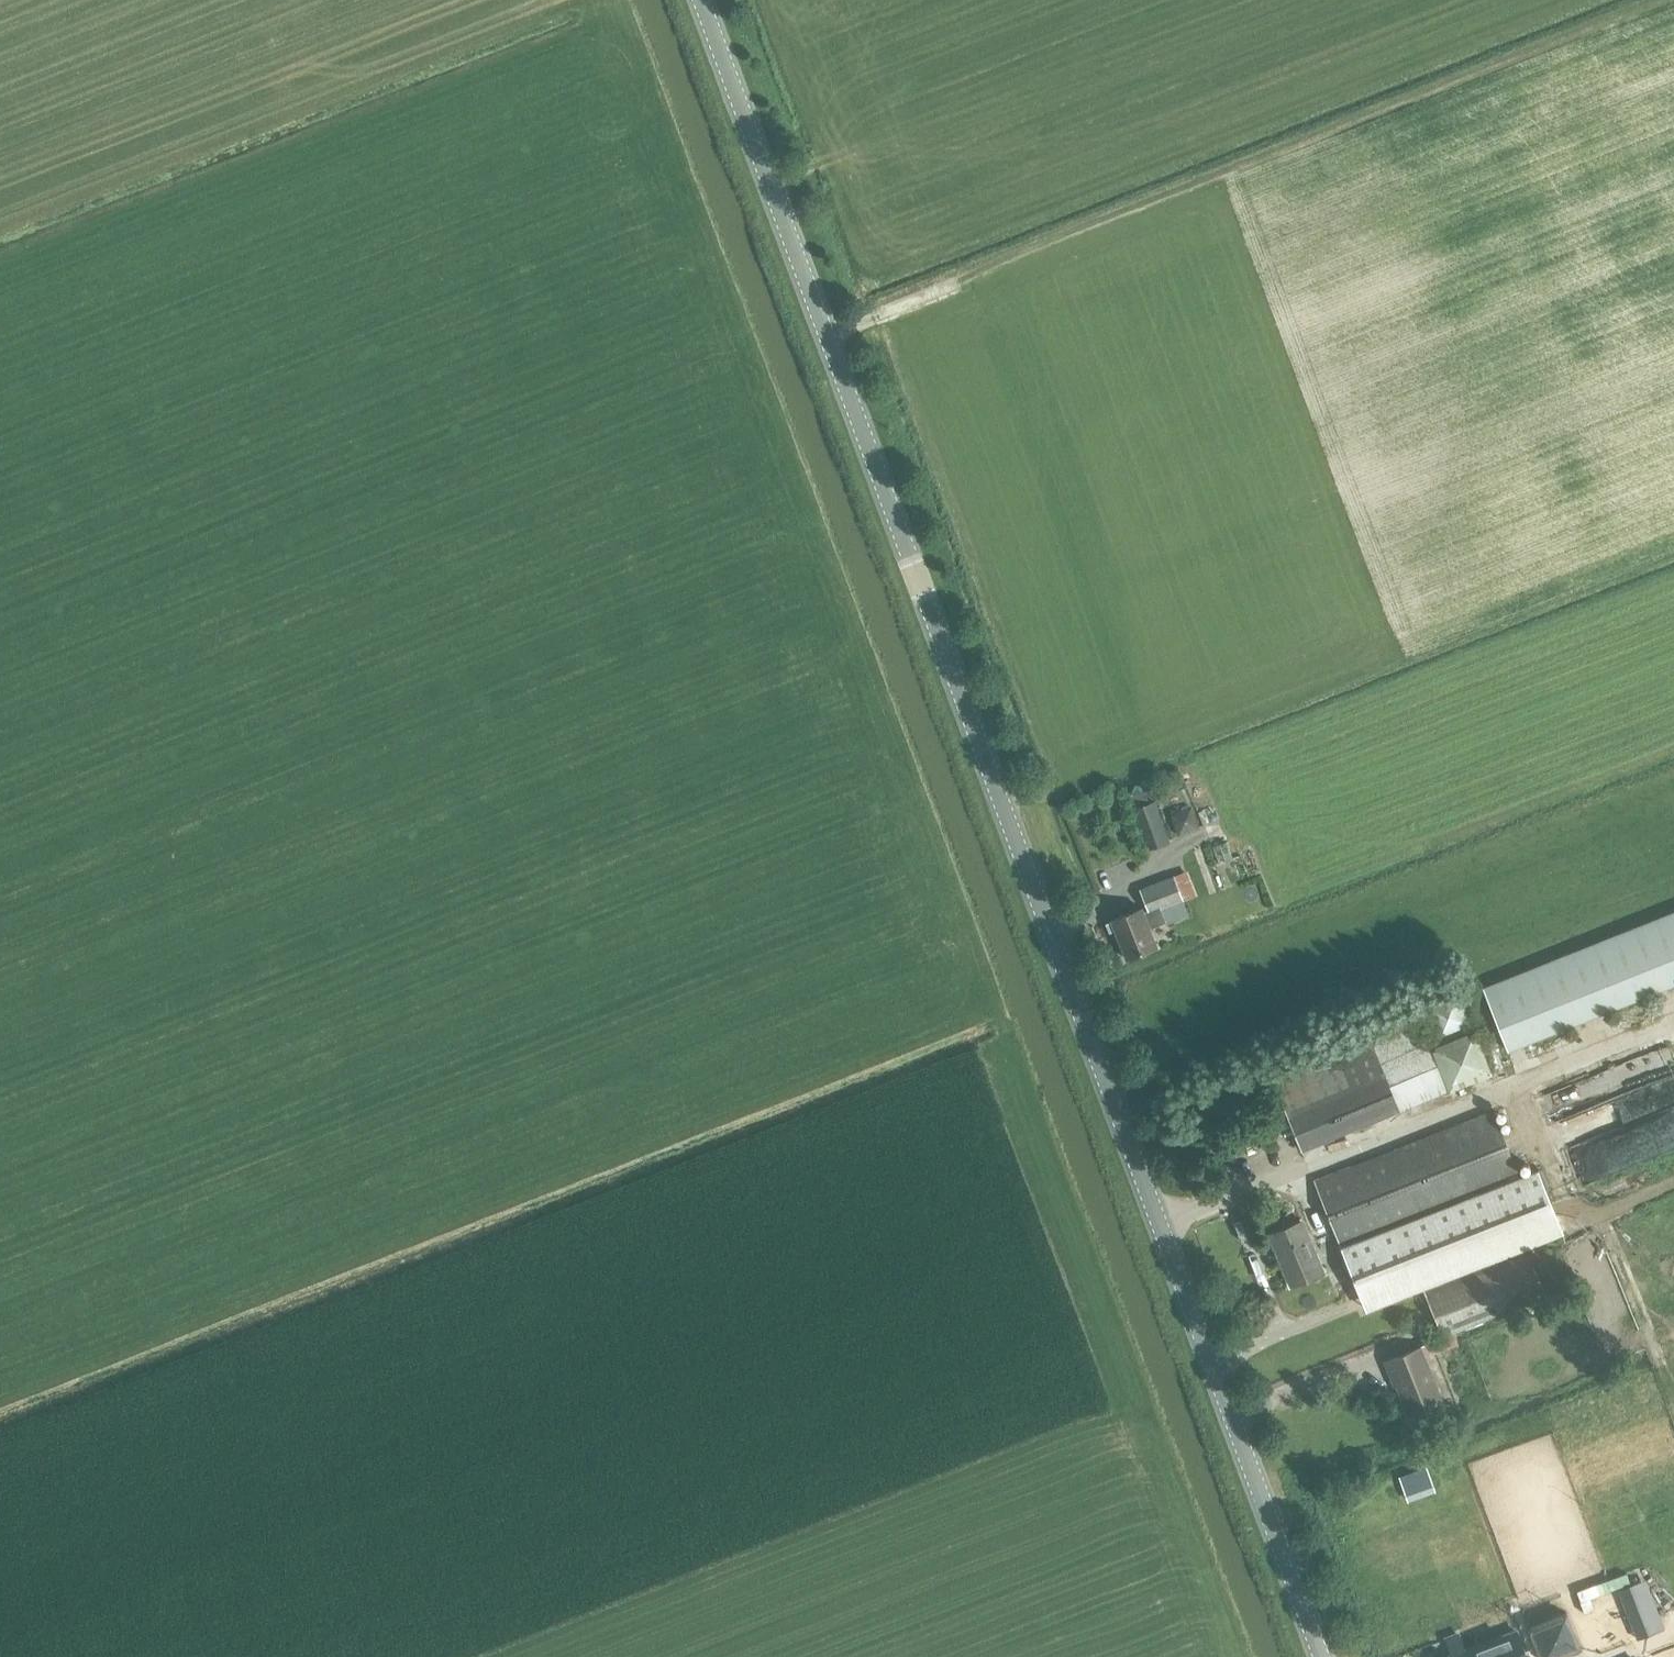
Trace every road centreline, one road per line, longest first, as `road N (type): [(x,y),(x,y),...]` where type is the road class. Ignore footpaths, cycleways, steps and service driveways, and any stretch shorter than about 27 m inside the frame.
road 1 (tertiary): [(1323,1656),(698,0)]
road 2 (track): [(825,343),(1673,6)]
road 3 (track): [(1164,1228),(1521,1085),(1581,1217),(1673,1180)]

